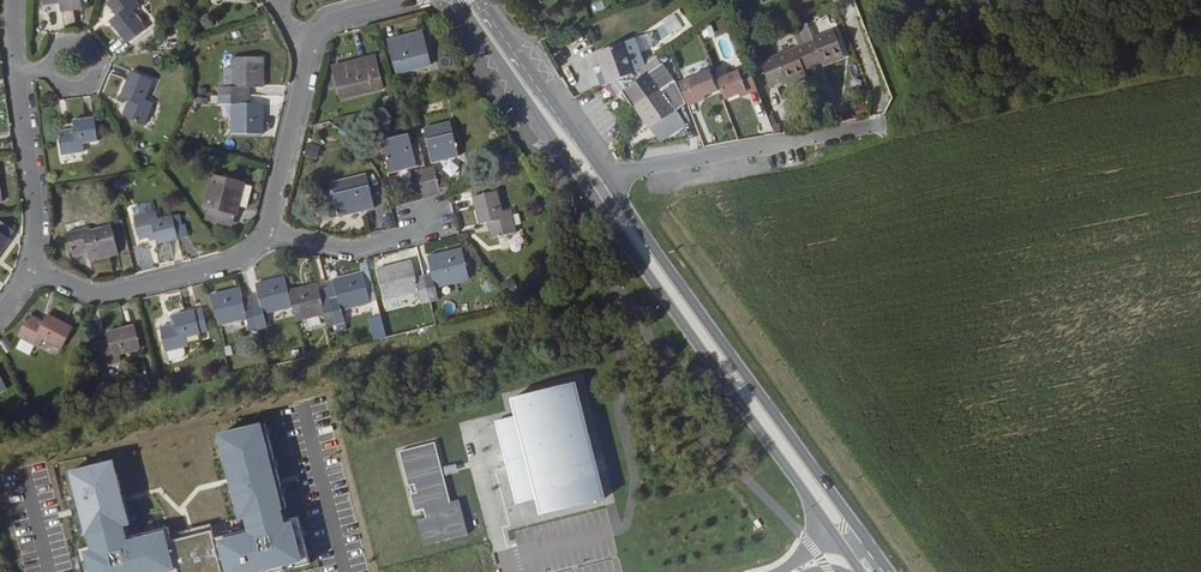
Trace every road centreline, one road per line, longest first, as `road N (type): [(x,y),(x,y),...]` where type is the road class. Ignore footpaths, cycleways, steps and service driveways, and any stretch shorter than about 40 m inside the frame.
road 1 (secondary): [(880,571),(612,183)]
road 2 (secondary): [(594,196),(868,571)]
road 3 (residential): [(612,183),(638,171),(889,125)]
road 4 (residential): [(268,233),(231,264),(103,297),(33,272)]
road 5 (secondary): [(470,0),(518,92),(594,196)]
road 6 (secondary): [(612,183),(471,0)]
road 7 (residential): [(33,272),(38,187),(21,75)]
road 8 (residential): [(316,42),(268,233)]
road 9 (residential): [(268,233),(352,252),(403,242),(431,219)]

